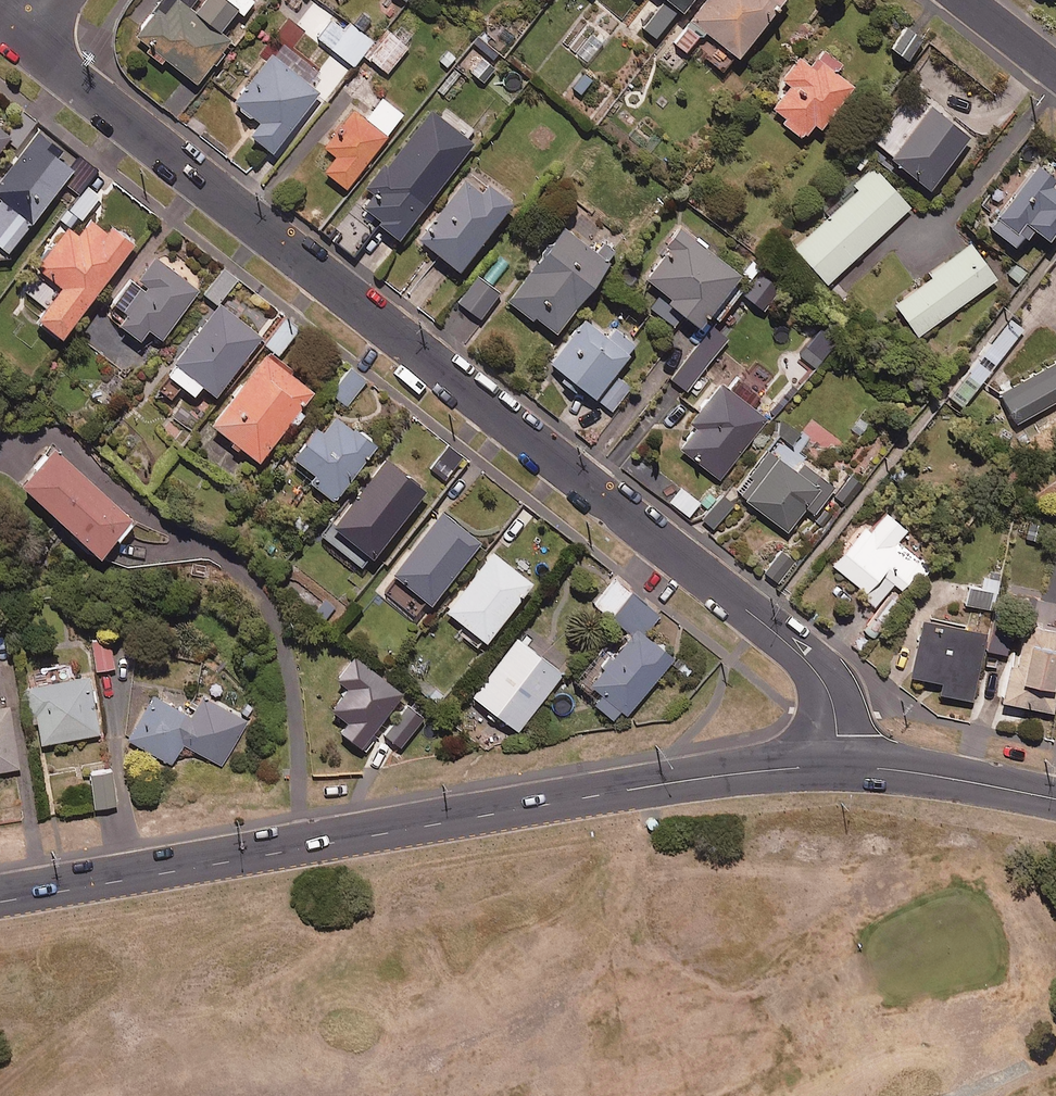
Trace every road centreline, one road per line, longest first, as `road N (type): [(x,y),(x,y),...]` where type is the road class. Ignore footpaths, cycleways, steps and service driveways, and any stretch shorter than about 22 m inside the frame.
road 1 (residential): [(26,43),(803,657),(830,692),(840,766)]
road 2 (tertiary): [(840,766),(654,785),(0,901)]
road 3 (tertiary): [(1055,800),(840,766)]

